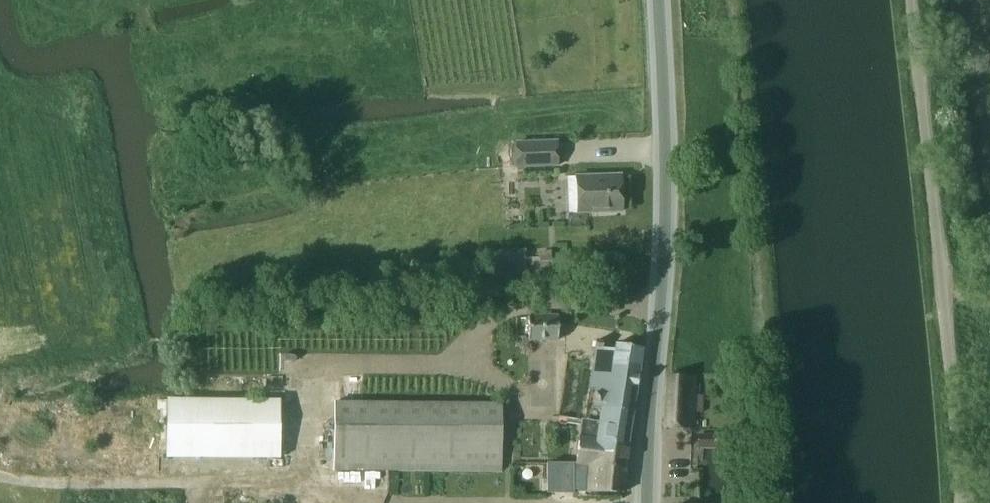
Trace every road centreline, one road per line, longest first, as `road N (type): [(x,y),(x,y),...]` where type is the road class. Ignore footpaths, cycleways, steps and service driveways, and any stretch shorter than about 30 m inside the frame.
road 1 (unclassified): [(961,502),(909,0)]
road 2 (secondary): [(646,502),(666,194),(656,0)]
road 3 (track): [(291,482),(0,475)]

